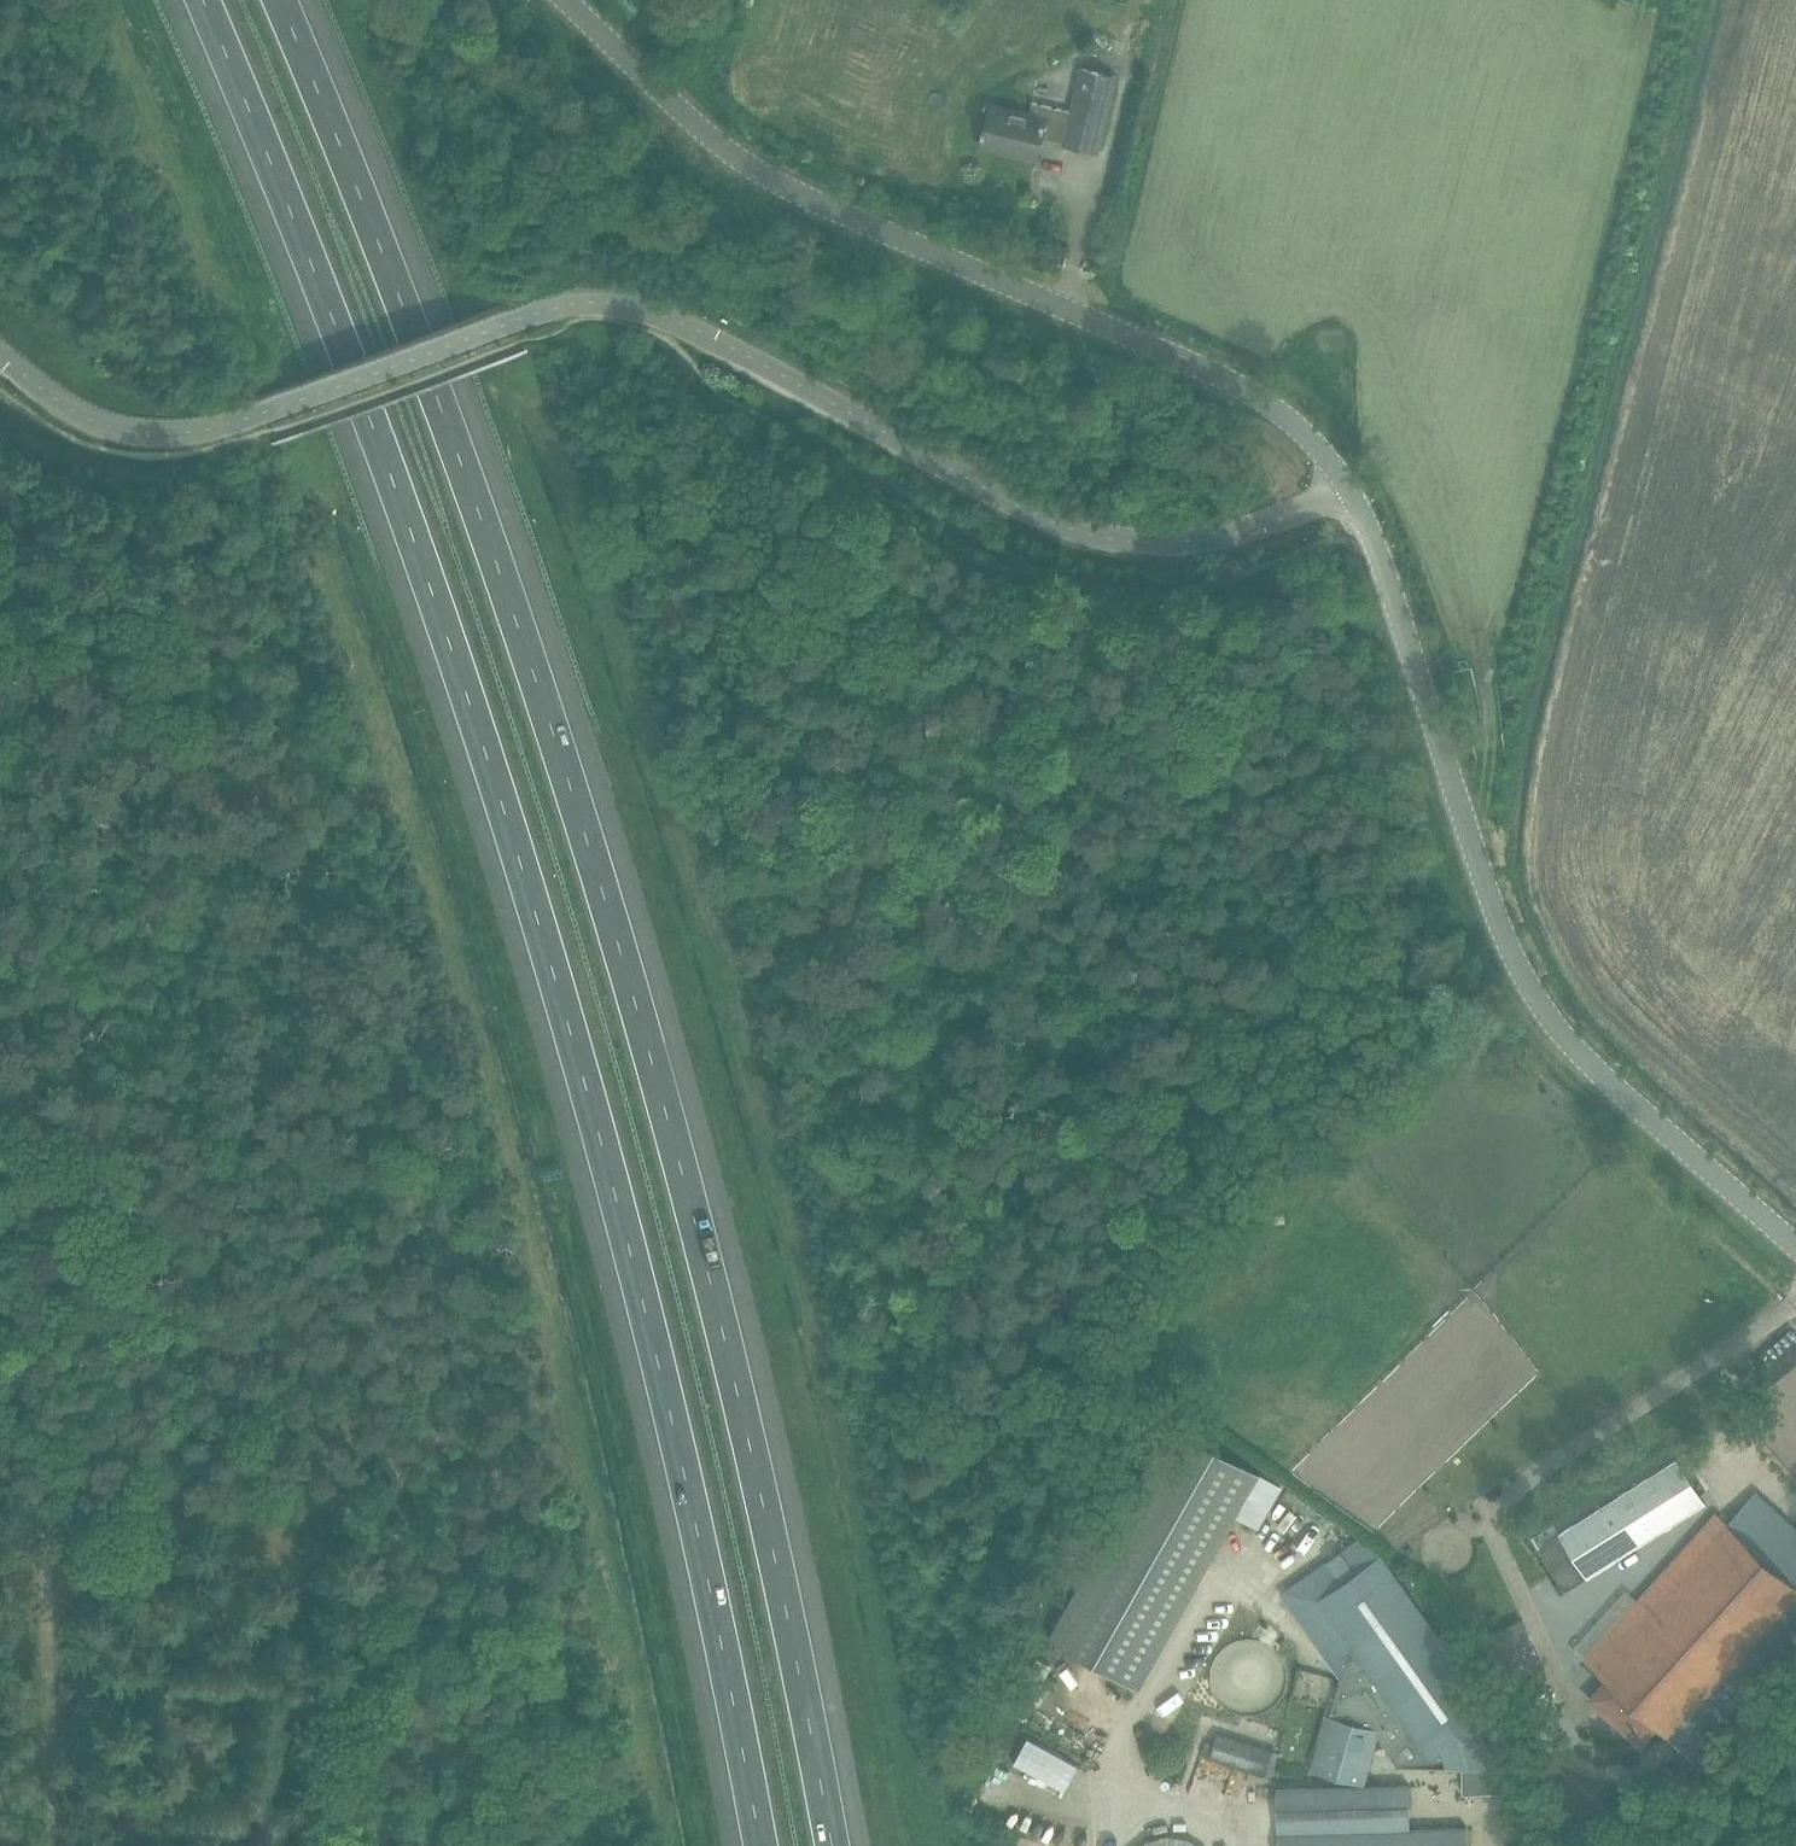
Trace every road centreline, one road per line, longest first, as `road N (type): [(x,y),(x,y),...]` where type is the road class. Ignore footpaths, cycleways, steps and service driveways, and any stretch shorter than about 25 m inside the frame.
road 1 (motorway): [(201,0),(395,485),(497,786),(642,1291),(760,1845)]
road 2 (motorway): [(834,1845),(709,1274),(567,774),(386,249),(281,0)]
road 3 (tertiary): [(1342,493),(1228,534),(1122,547),(991,500),(724,348),(605,306),(502,323),(211,432),(162,438),(111,433),(0,362)]
road 4 (unclassified): [(547,0),(716,146),(812,200),(1105,319),(1260,400),(1303,439),(1342,493)]
road 5 (tertiary): [(1795,1252),(1564,1034),(1525,980),(1342,493)]
road 6 (unclassified): [(1795,1668),(1643,1845)]

